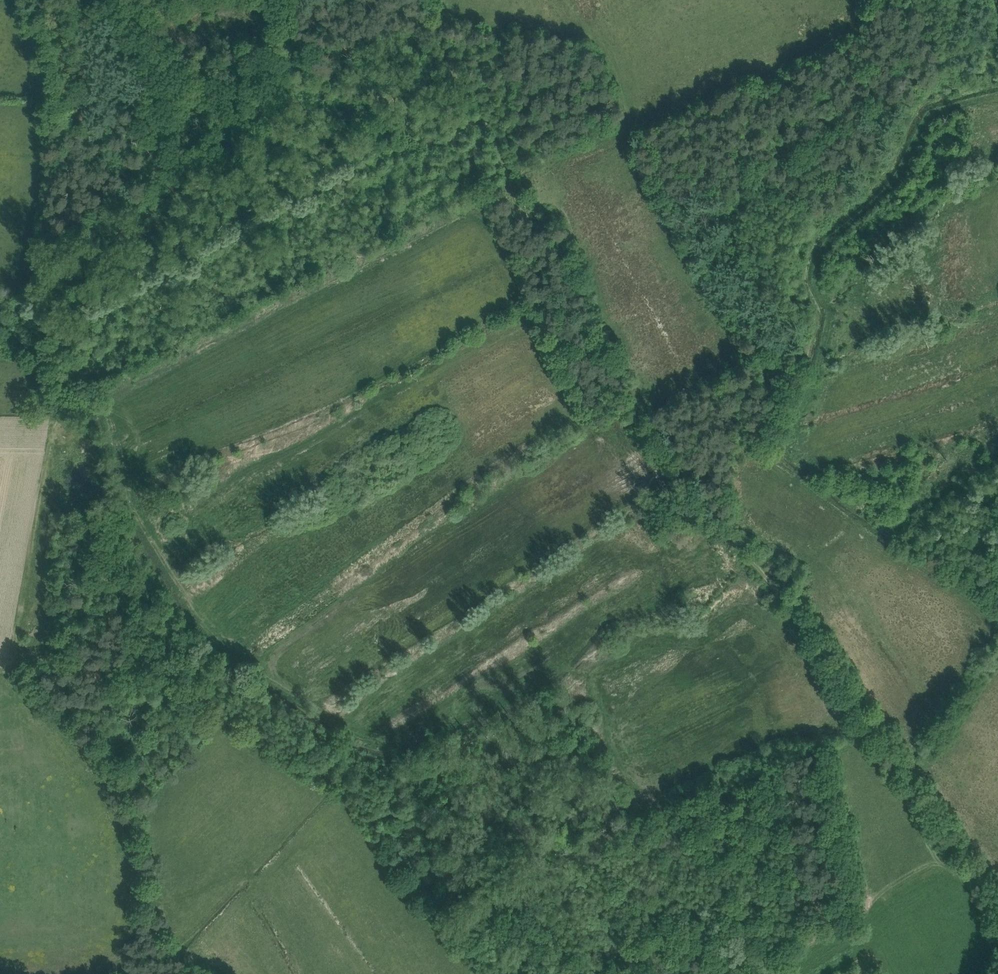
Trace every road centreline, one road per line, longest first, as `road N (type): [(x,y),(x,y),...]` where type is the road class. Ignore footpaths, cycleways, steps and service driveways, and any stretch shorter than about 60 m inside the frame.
road 1 (track): [(420,0),(495,139),(517,199),(556,243),(588,328),(663,458),(817,643),(997,903)]
road 2 (track): [(174,973),(158,956),(129,811),(79,735),(8,665)]

